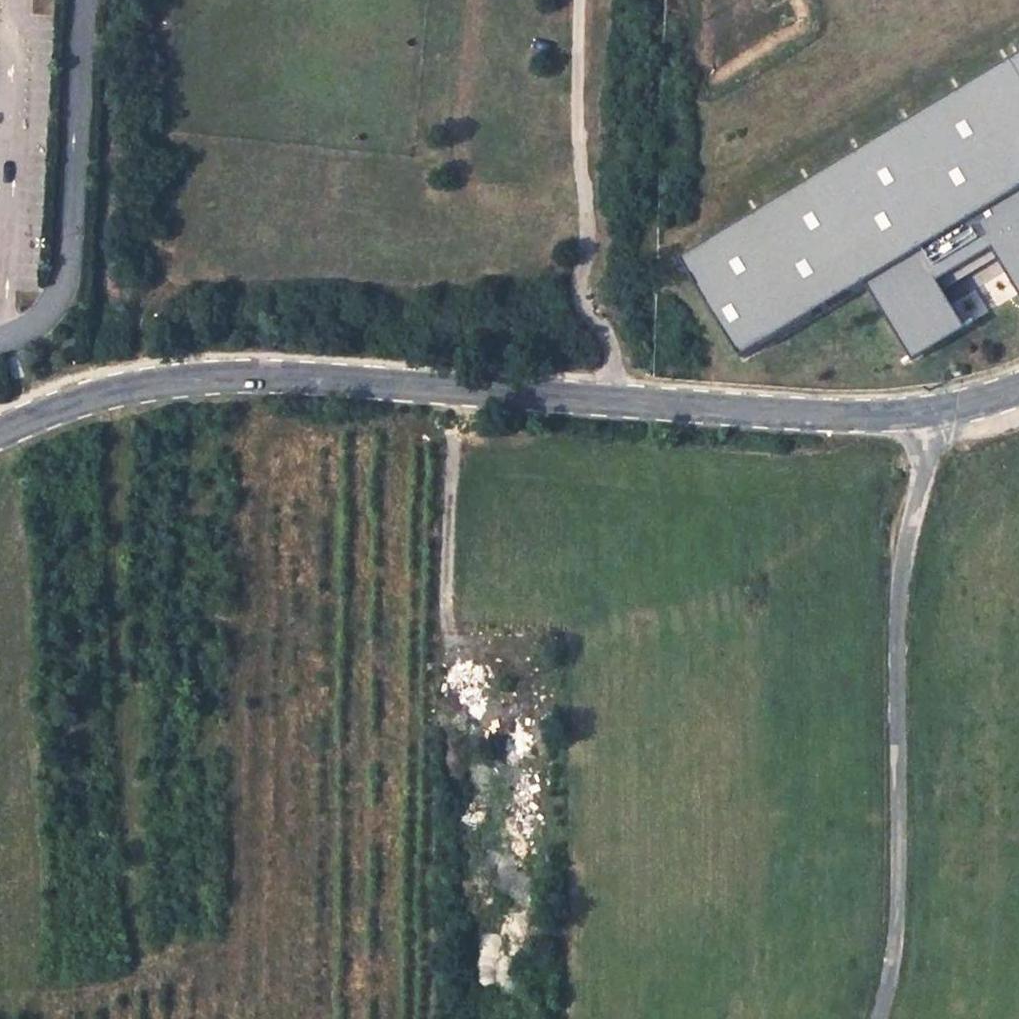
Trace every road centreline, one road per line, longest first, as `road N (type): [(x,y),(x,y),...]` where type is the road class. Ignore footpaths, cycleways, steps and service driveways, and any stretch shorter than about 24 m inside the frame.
road 1 (unclassified): [(0,433),(85,398),(195,379),(298,375),(818,418),(944,415)]
road 2 (unclassified): [(944,415),(904,576),(903,945),(880,1018)]
road 3 (track): [(618,400),(610,337),(574,296),(591,219),(577,85),(582,0)]

